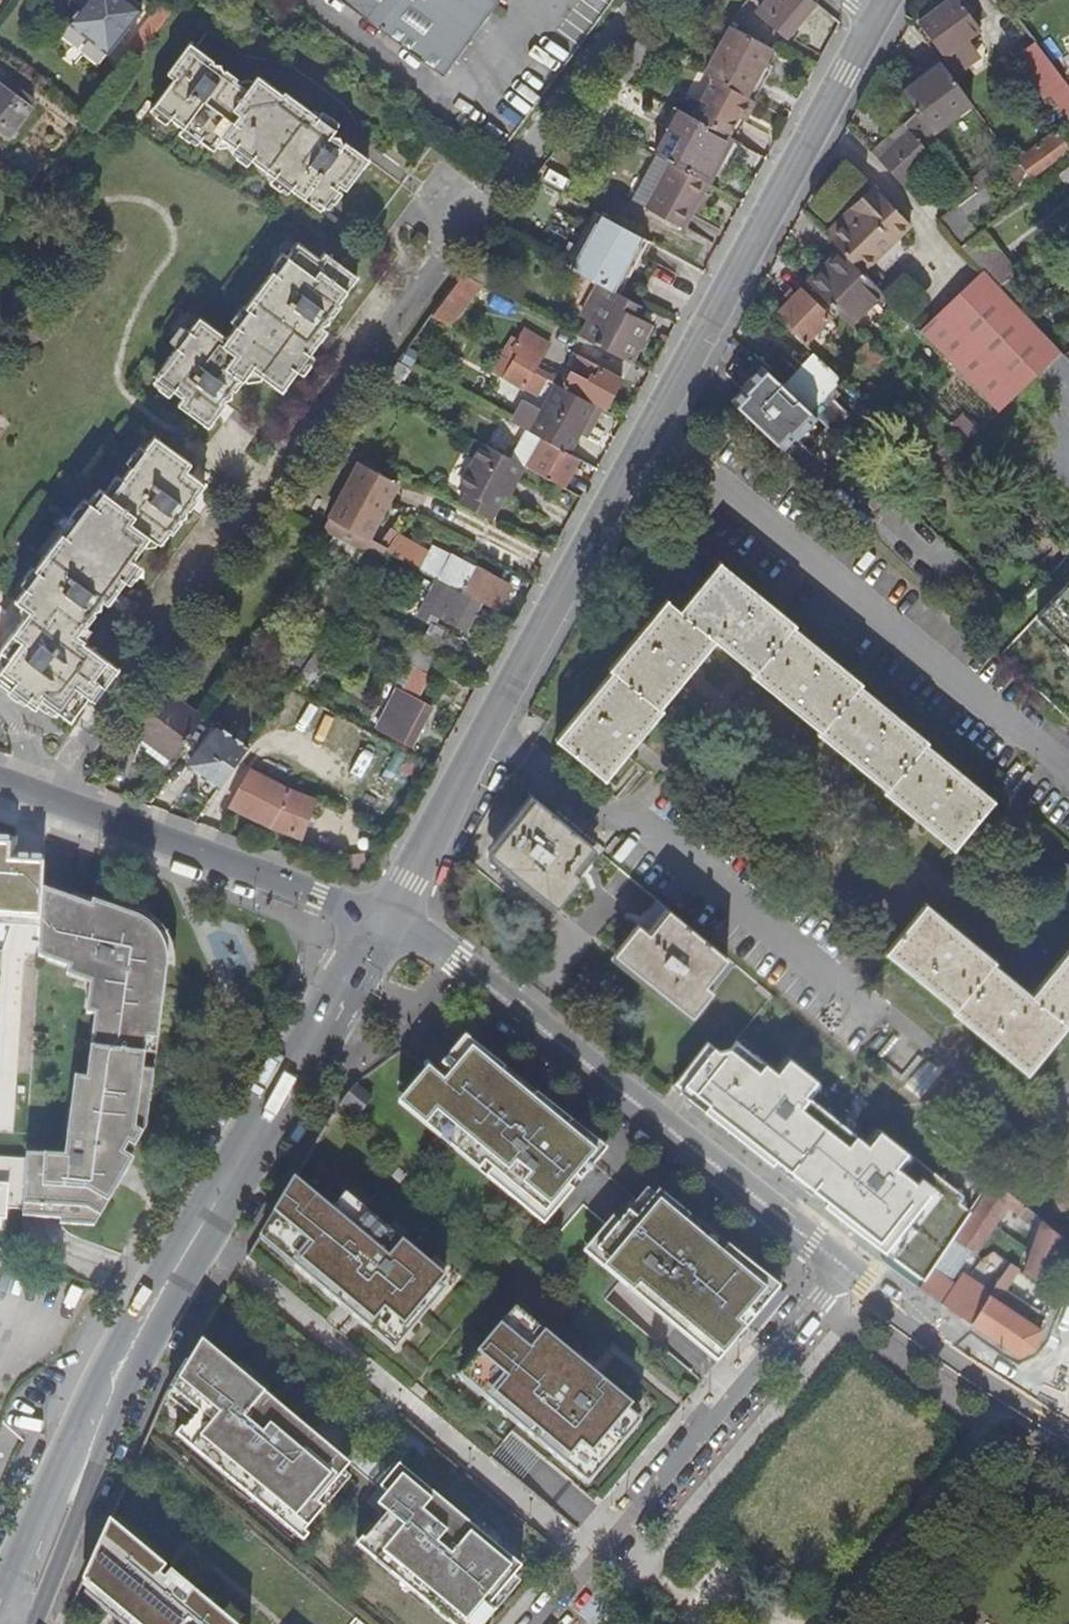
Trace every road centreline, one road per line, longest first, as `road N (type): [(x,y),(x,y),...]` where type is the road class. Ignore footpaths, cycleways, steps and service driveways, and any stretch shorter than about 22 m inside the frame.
road 1 (tertiary): [(878,10),(384,915)]
road 2 (tertiary): [(384,915),(112,1373),(8,1620)]
road 3 (residential): [(384,915),(844,1267)]
road 4 (residential): [(844,1267),(549,1623)]
road 5 (residential): [(0,781),(384,915)]
road 6 (residential): [(844,1267),(1033,1401)]

